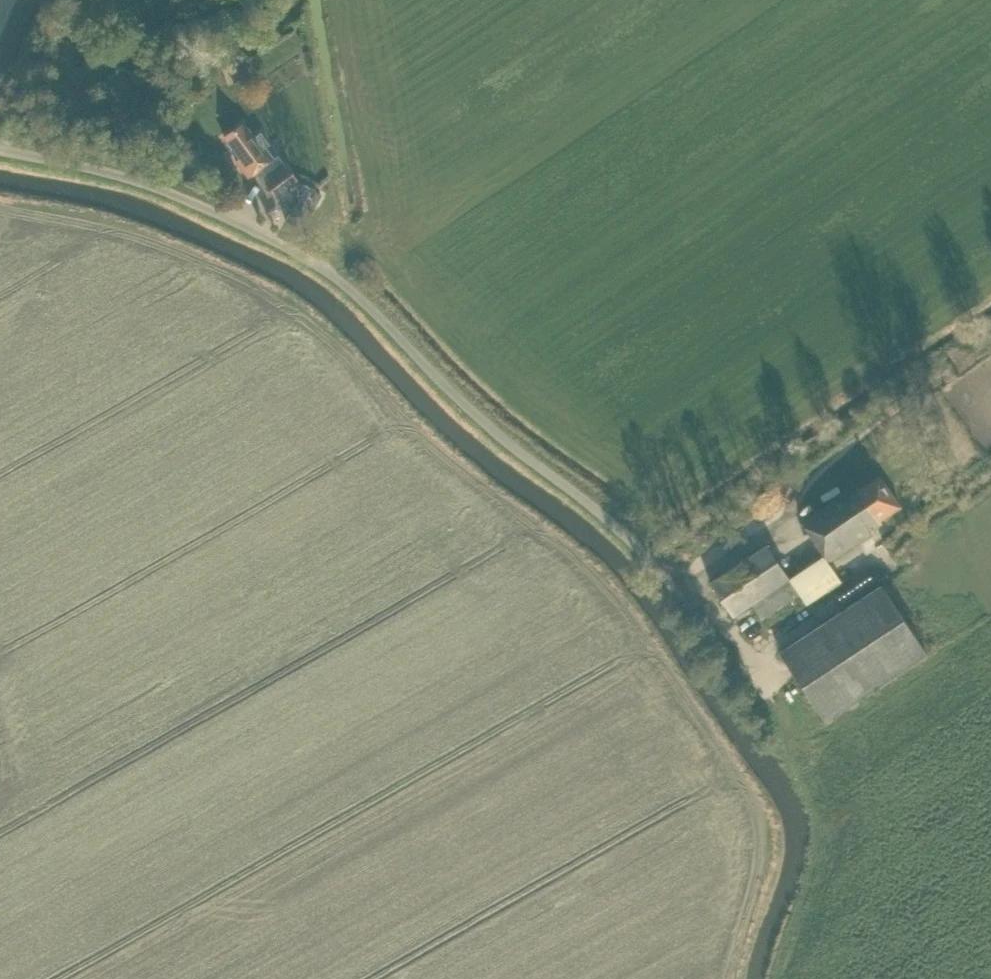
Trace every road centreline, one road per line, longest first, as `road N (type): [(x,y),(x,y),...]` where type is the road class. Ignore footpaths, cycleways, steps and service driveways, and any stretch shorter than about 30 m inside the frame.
road 1 (unclassified): [(0,147),(120,175),(199,204),(351,291),(433,379),(670,567)]

